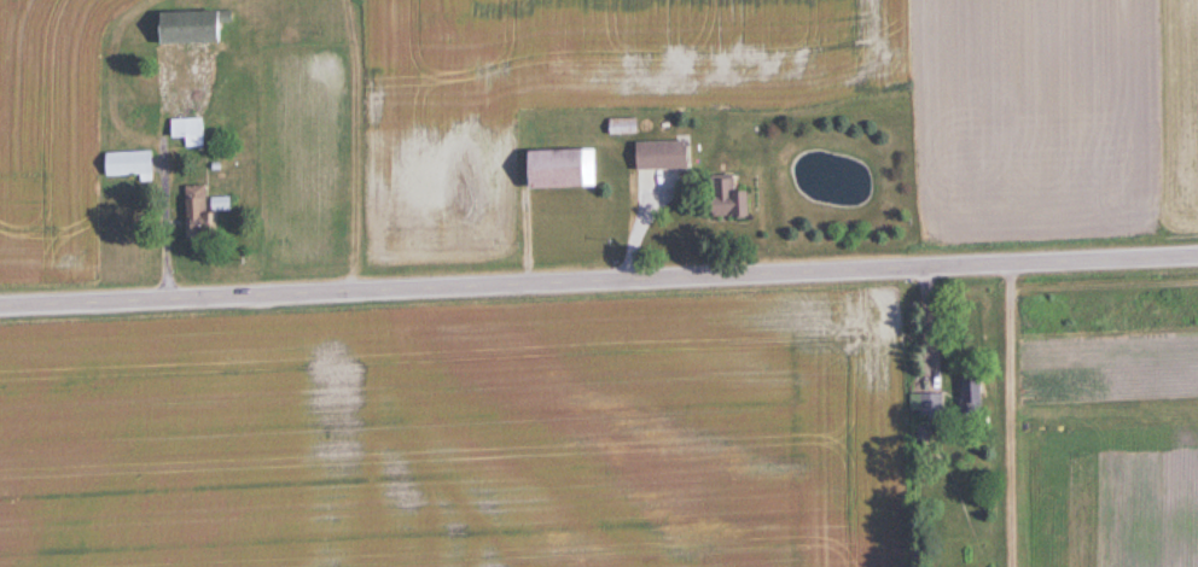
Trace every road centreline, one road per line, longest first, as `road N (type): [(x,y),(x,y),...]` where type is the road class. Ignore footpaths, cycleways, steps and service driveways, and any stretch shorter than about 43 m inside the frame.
road 1 (tertiary): [(0,308),(1197,256)]

